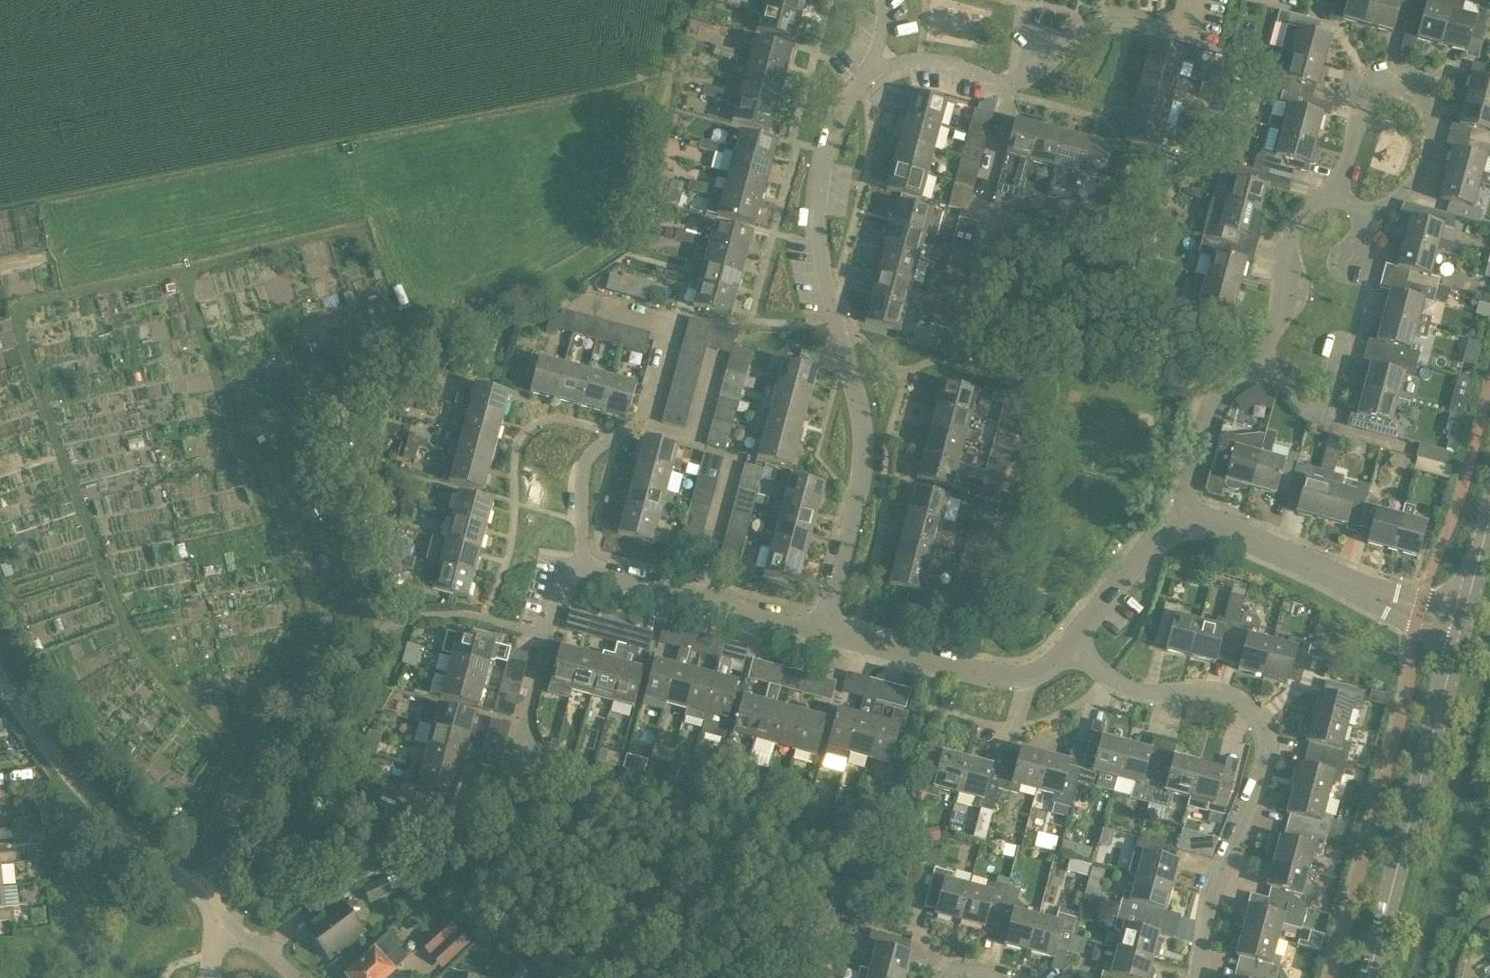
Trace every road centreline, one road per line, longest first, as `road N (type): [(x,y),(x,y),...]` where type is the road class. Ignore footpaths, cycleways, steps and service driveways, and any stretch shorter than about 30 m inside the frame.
road 1 (residential): [(823,635),(858,491),(851,394),(825,305),(822,172),(875,64)]
road 2 (residential): [(1200,977),(1274,743),(1245,700),(1201,684),(1135,692),(1070,652)]
road 3 (tertiary): [(1368,977),(1461,625)]
road 4 (residential): [(1318,207),(1364,215),(1403,205),(1424,165),(1420,103),(1403,94),(1368,95),(1328,193)]
road 5 (residential): [(583,569),(584,465),(596,446),(638,425),(664,337),(663,326),(596,305)]
road 6 (residential): [(229,924),(106,812),(31,731),(0,677)]
road 7 (residential): [(1187,515),(1228,526),(1373,597),(1461,625)]
road 8 (residential): [(957,352),(989,253),(987,186),(1016,92)]
road 9 (residential): [(969,676),(1030,426)]
road 10 (residential): [(509,801),(560,581),(583,569)]
road 11 (residential): [(1016,92),(1026,61),(1063,32),(1180,36),(1196,0)]
road 12 (residential): [(1070,652),(1153,538),(1187,515)]
road 13 (residential): [(1187,515),(1214,414),(1263,362)]
road 14 (residential): [(1318,207),(1288,256),(1284,332),(1263,362)]
road 15 (residential): [(1263,362),(1304,414),(1388,442)]
road 16 (residential): [(823,635),(969,676)]
road 17 (residential): [(1016,92),(875,64)]
road 18 (residential): [(701,602),(738,469)]
road 19 (residential): [(701,602),(823,635)]
road 20 (residential): [(583,569),(701,602)]

